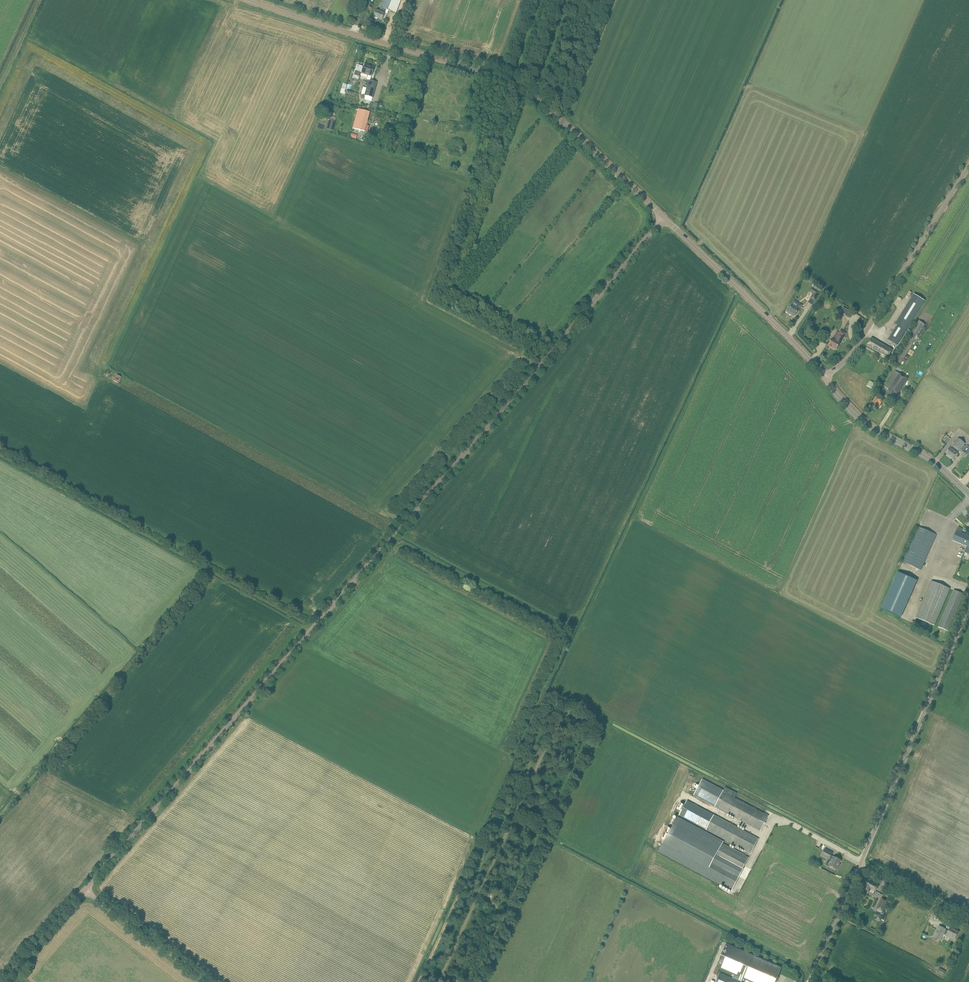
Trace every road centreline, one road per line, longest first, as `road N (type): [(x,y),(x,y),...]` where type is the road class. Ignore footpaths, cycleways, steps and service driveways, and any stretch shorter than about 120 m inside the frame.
road 1 (unclassified): [(84,890),(664,218)]
road 2 (tertiary): [(664,218),(510,80),(249,0)]
road 3 (track): [(438,981),(561,713)]
road 4 (unclassified): [(861,863),(968,613)]
road 5 (tertiary): [(825,377),(851,352),(968,162)]
road 6 (tertiary): [(825,377),(664,218)]
road 7 (tertiary): [(968,493),(928,458),(863,422),(825,377)]
road 8 (unclassified): [(207,981),(84,890)]
road 9 (unclassified): [(810,981),(861,863)]
road 10 (unclassified): [(968,924),(861,863)]
road 11 (unclassified): [(4,981),(84,890)]

